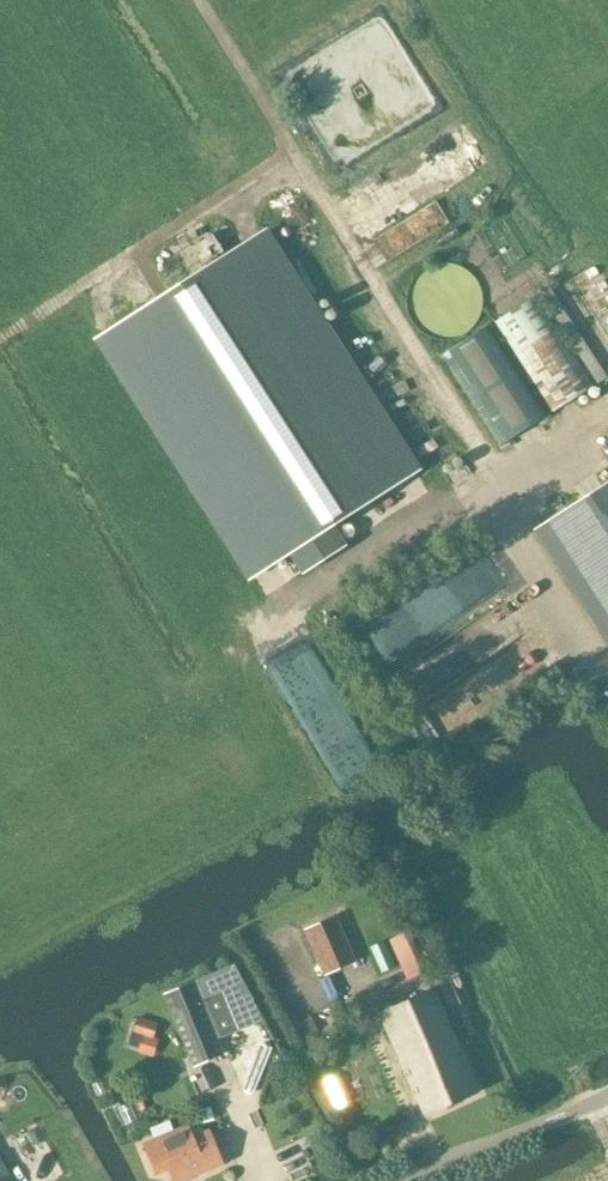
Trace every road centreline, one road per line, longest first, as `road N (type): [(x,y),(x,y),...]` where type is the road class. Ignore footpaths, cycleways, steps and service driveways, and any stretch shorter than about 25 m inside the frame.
road 1 (track): [(501,484),(197,0)]
road 2 (track): [(590,1105),(435,813)]
road 3 (tertiary): [(403,1180),(607,1097)]

